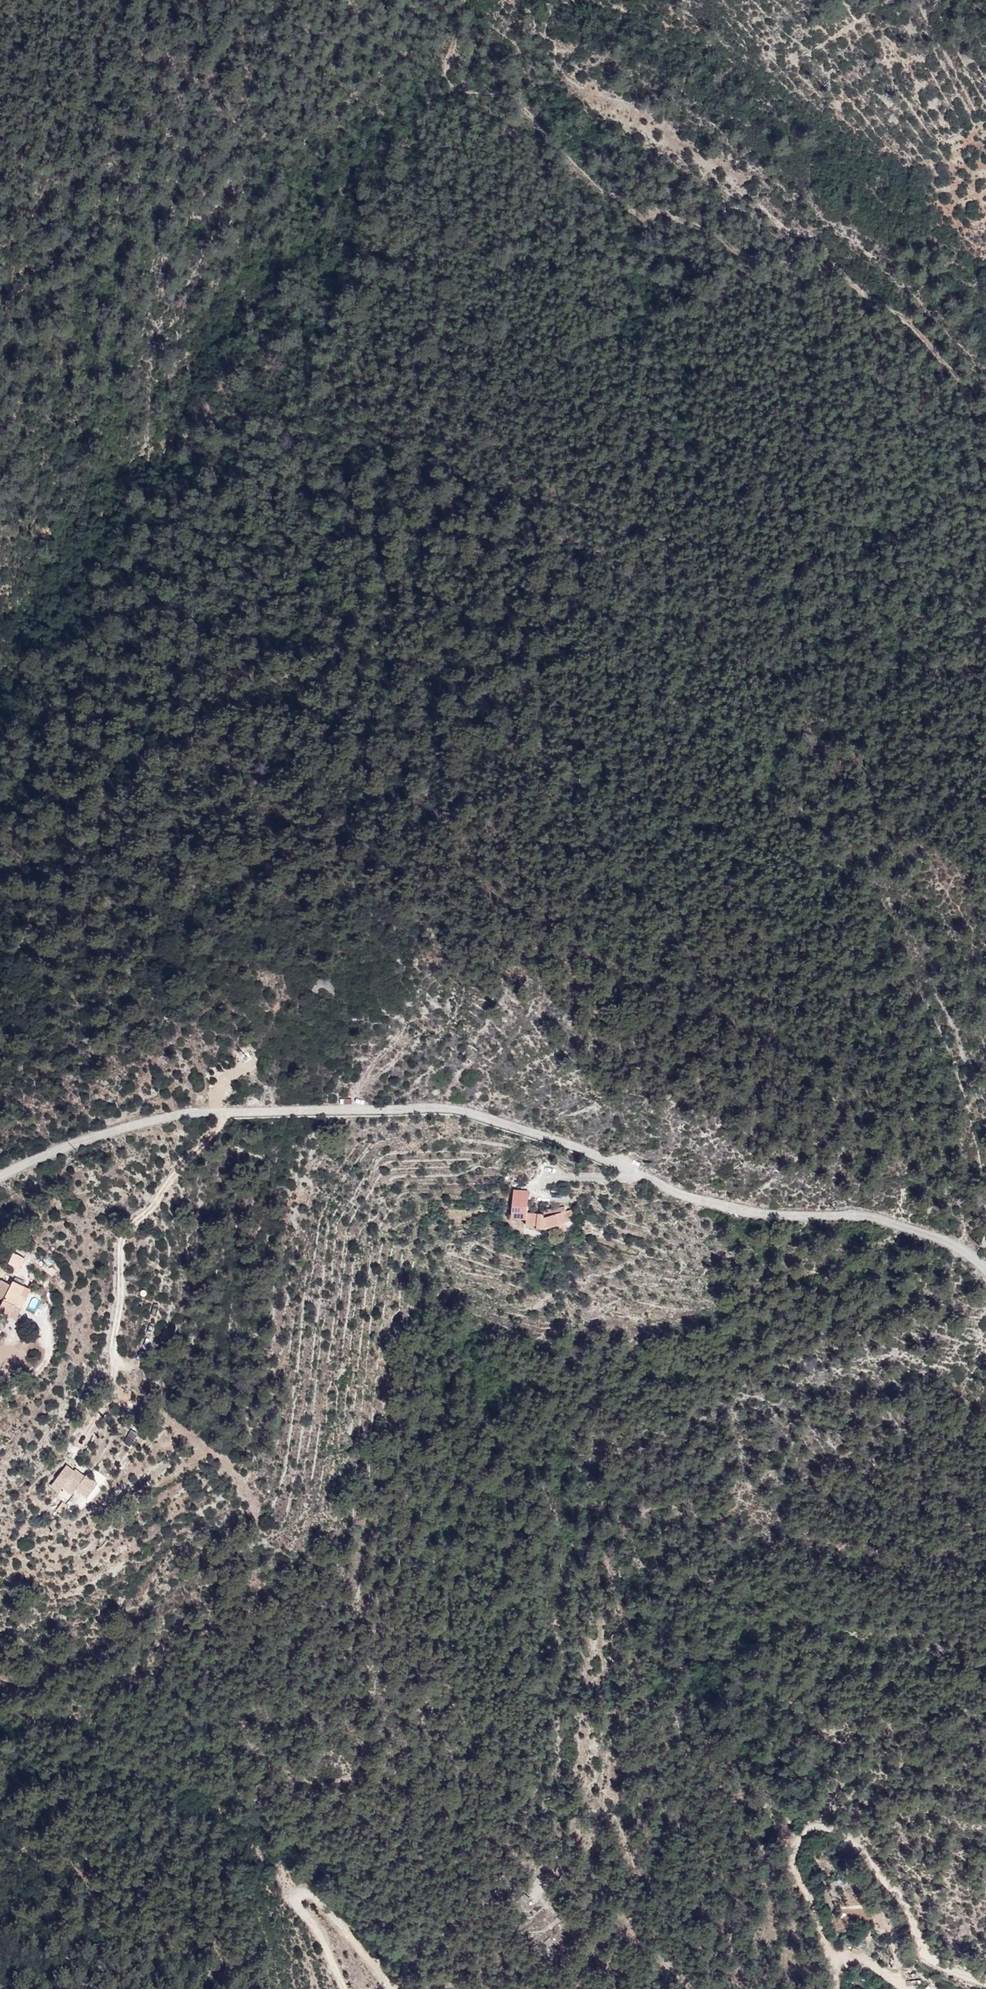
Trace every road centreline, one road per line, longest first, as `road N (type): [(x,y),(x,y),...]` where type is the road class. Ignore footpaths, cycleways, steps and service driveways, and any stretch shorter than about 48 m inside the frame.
road 1 (unclassified): [(985,1270),(920,1232),(861,1215),(725,1208),(560,1141),(446,1109),(169,1117),(0,1176)]
road 2 (track): [(985,1983),(928,1958),(904,1904),(870,1862),(819,1827),(799,1844),(794,1866),(833,1966)]

